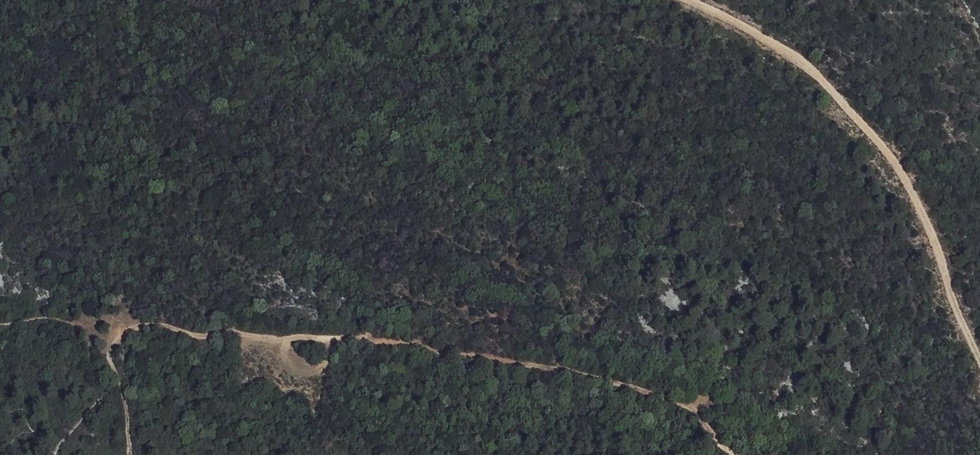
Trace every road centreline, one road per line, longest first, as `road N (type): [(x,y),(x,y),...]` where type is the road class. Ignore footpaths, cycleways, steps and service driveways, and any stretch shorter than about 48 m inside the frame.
road 1 (track): [(681,0),(793,65),(845,116),(899,214),(956,374),(979,403)]

